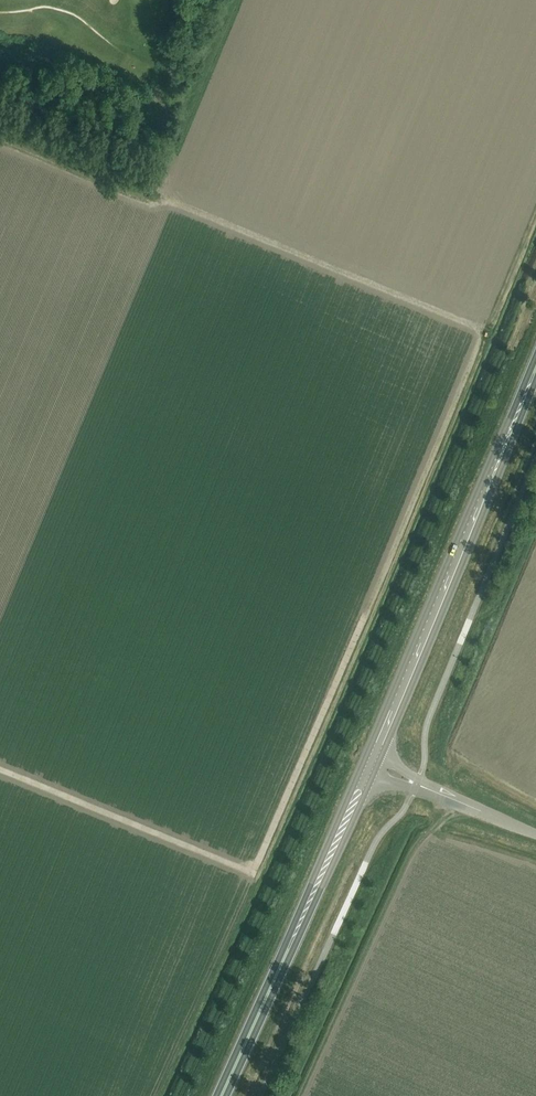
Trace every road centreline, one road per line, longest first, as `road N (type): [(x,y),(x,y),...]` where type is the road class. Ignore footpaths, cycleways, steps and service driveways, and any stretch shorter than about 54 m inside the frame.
road 1 (trunk): [(535,362),(365,768)]
road 2 (trunk): [(376,772),(535,383)]
road 3 (trunk): [(261,1008),(376,772)]
road 4 (trunk): [(365,768),(261,1008)]
road 5 (unclassified): [(535,838),(376,772)]

